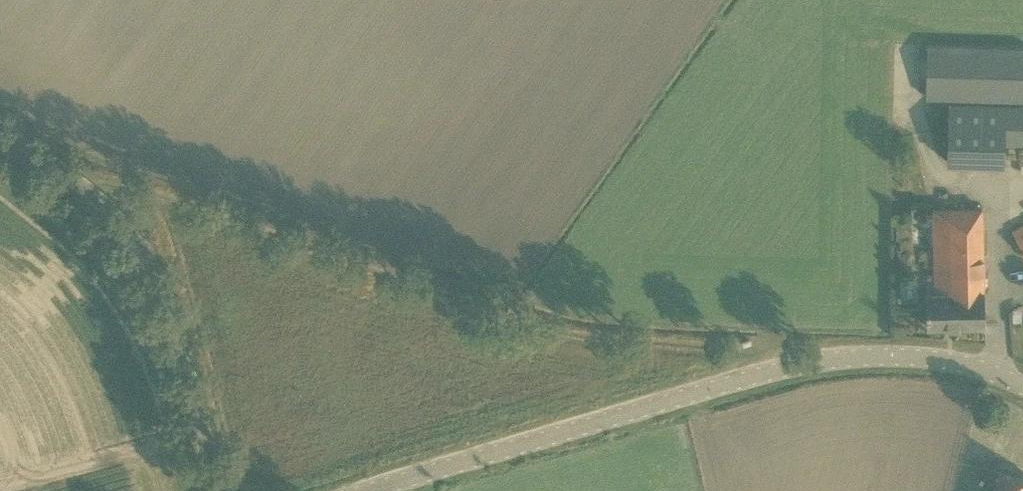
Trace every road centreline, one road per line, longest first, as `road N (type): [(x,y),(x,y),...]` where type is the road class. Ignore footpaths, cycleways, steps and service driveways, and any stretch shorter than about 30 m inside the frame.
road 1 (track): [(42,154),(505,317),(590,333),(843,355)]
road 2 (tertiary): [(363,490),(794,363),(880,349),(970,362),(1022,384)]
road 3 (unclassified): [(219,490),(170,312),(141,250),(91,192),(0,128)]

